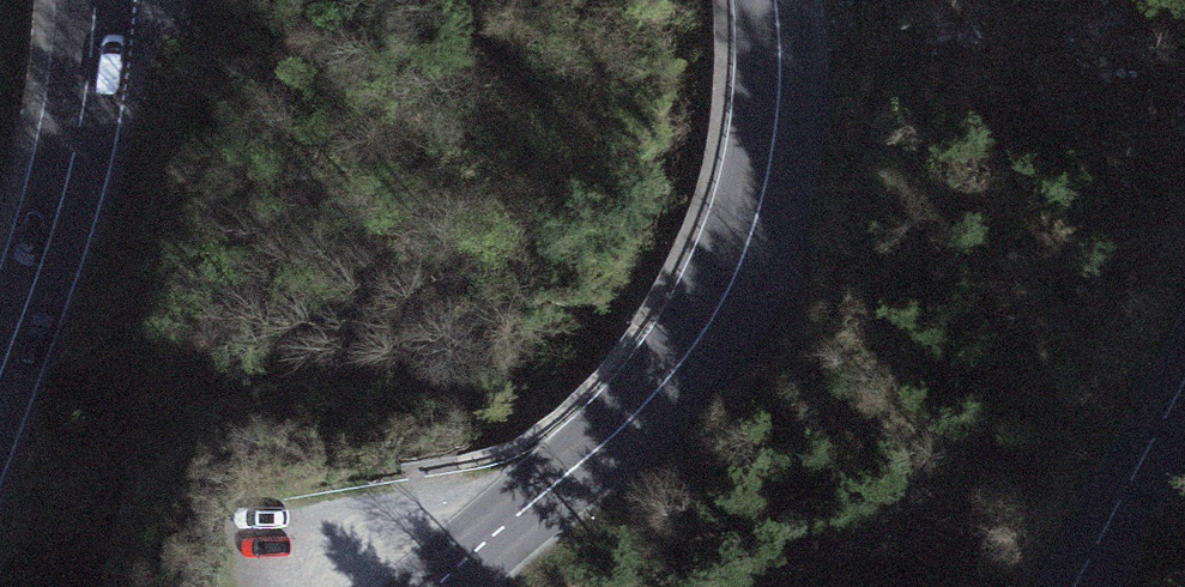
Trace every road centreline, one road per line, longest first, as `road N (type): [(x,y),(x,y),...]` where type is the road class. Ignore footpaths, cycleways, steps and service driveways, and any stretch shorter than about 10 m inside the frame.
road 1 (secondary): [(770,0),(774,83),(745,280),(672,411),(451,586)]
road 2 (primary): [(99,0),(64,190),(0,370)]
road 3 (secondary): [(1067,586),(1184,380)]

